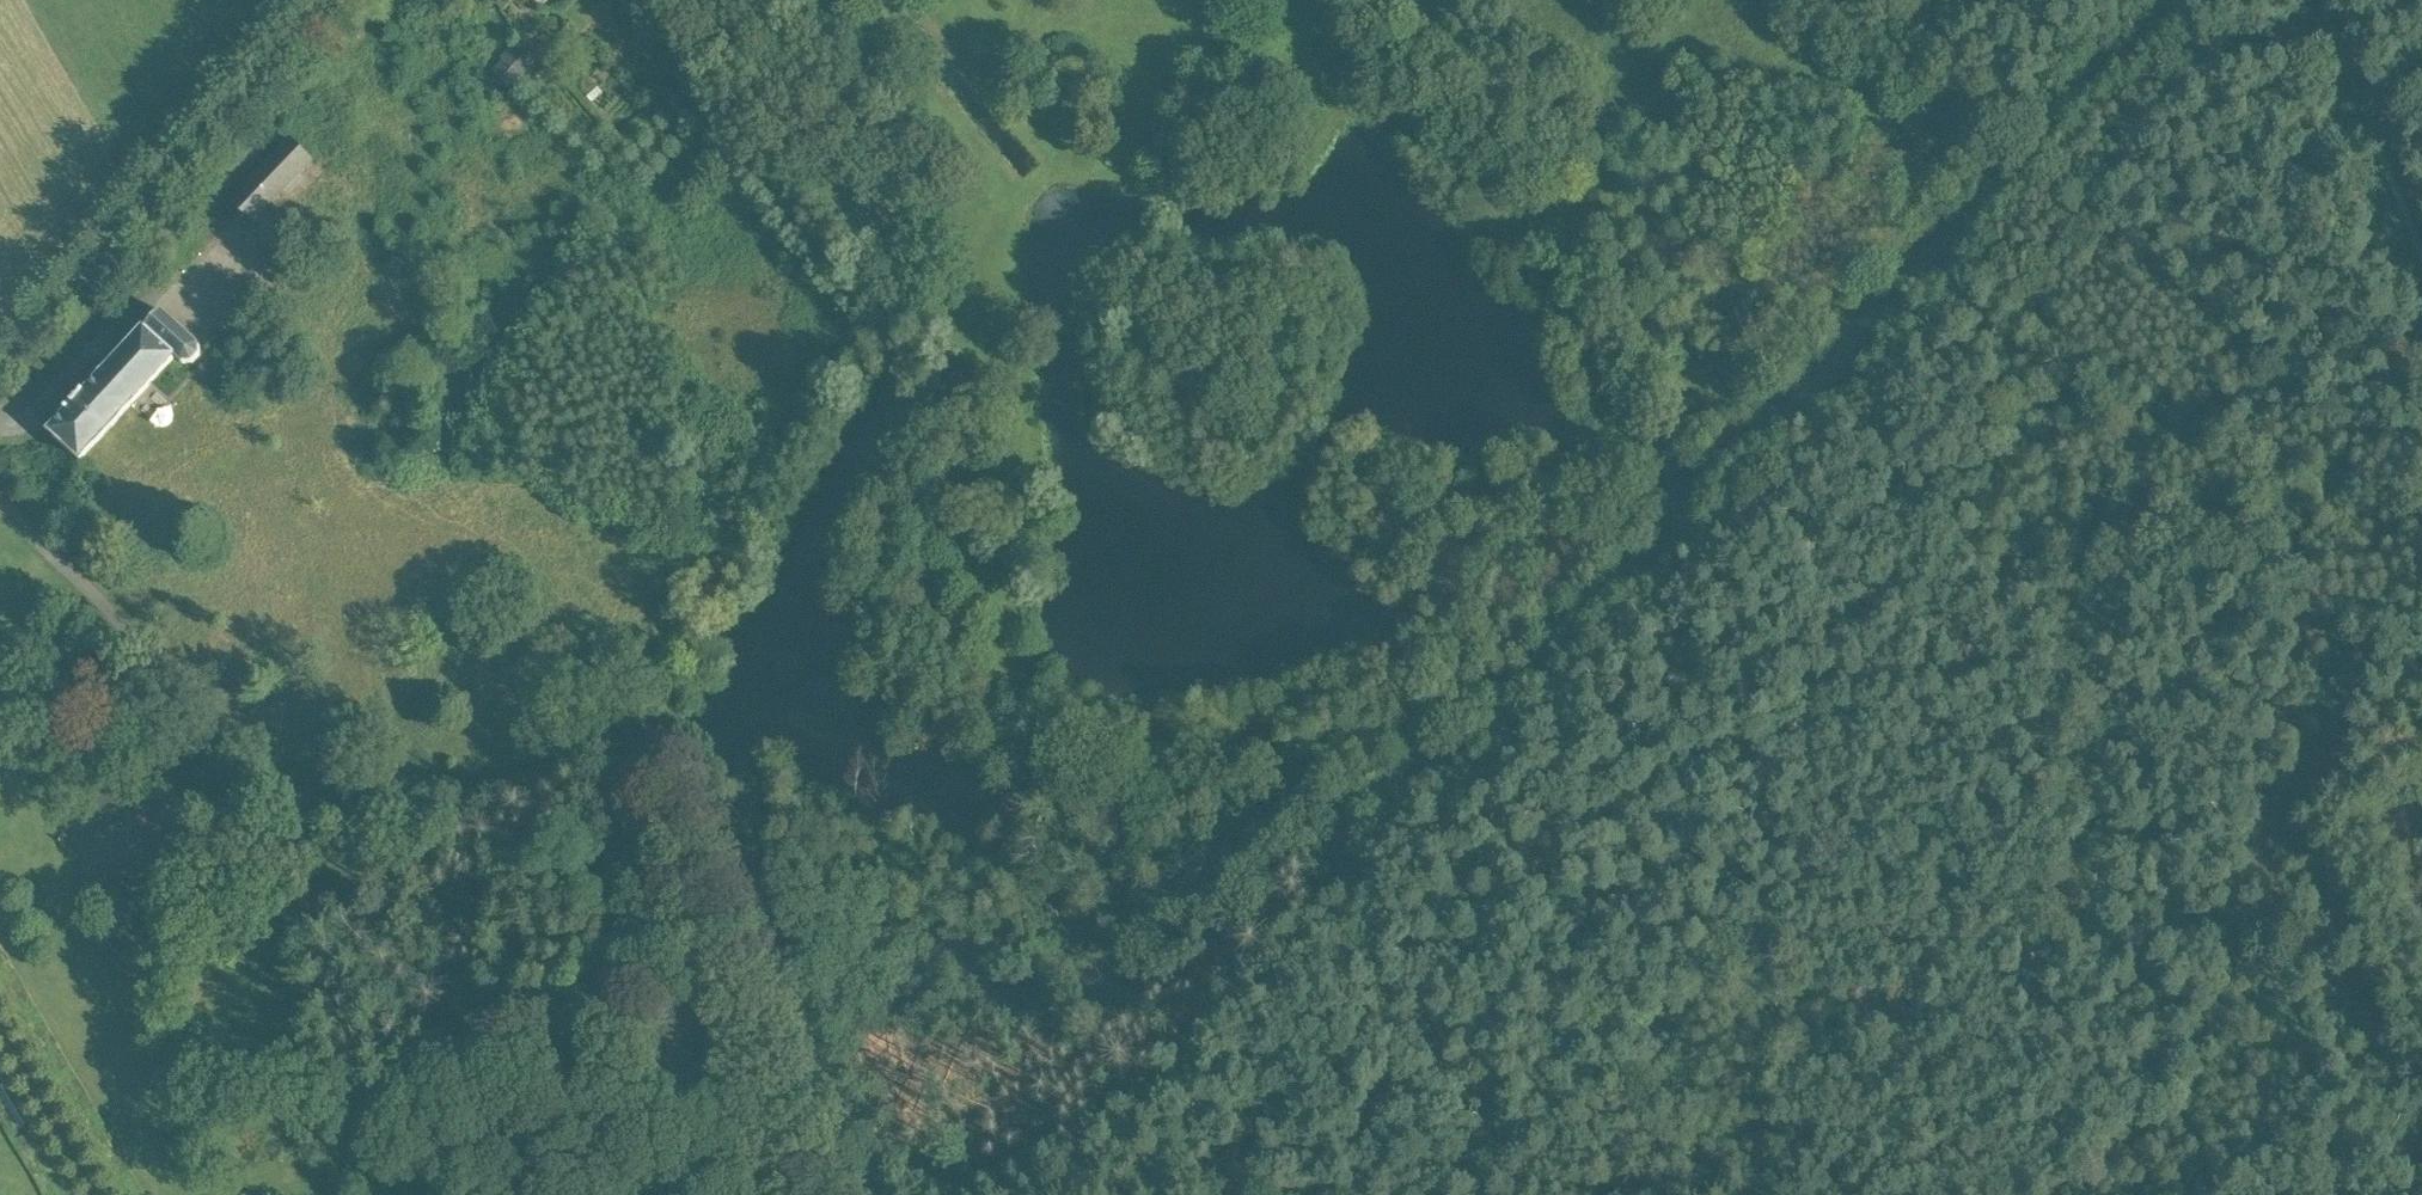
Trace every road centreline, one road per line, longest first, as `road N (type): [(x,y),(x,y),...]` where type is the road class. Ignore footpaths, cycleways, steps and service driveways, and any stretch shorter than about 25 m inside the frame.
road 1 (unclassified): [(0,362),(336,0)]

